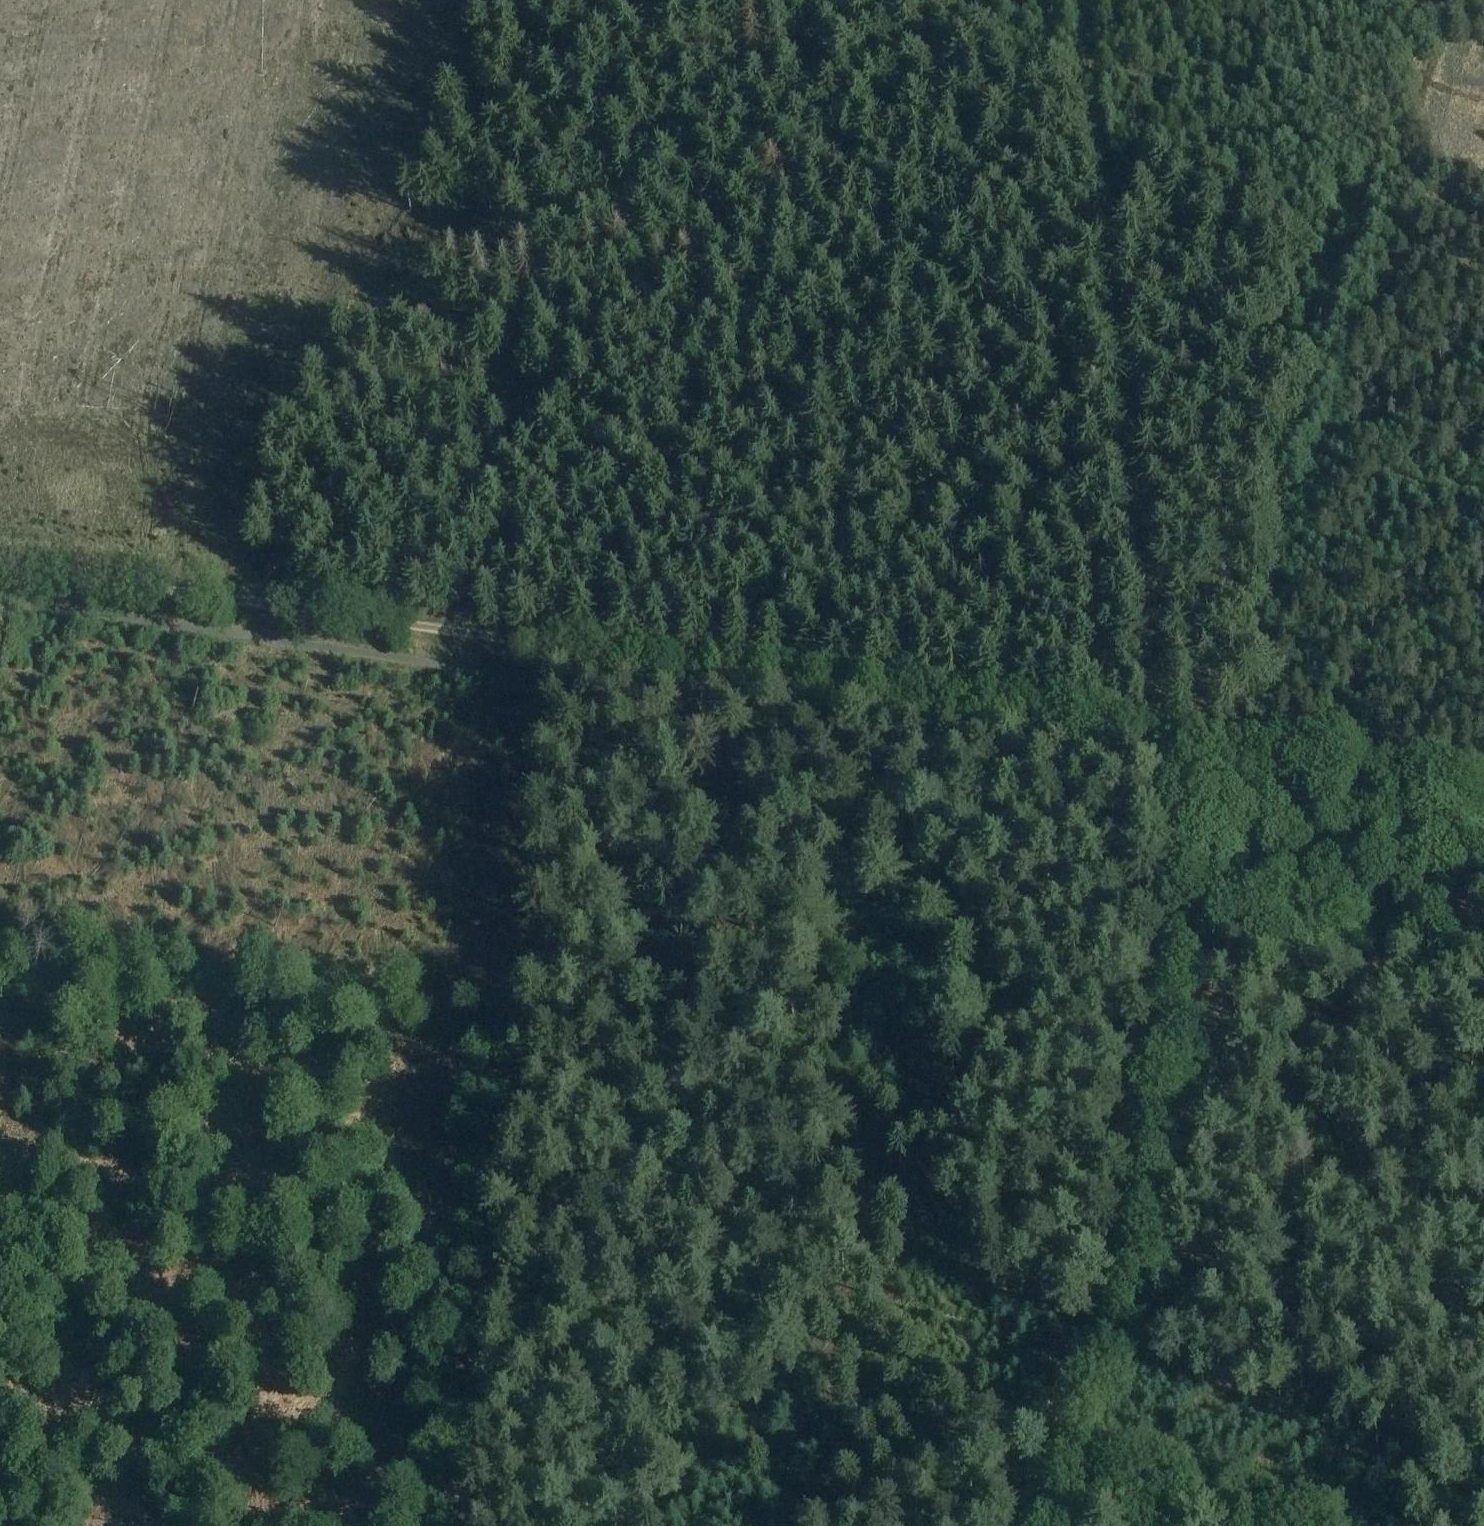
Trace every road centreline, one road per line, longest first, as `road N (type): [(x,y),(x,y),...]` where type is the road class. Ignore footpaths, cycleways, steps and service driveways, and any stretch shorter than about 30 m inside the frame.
road 1 (track): [(0,563),(1163,736)]
road 2 (track): [(1163,736),(1162,1130),(1083,1450),(1047,1525)]
road 3 (track): [(1082,0),(1163,736)]
road 4 (track): [(1163,736),(1483,785)]

